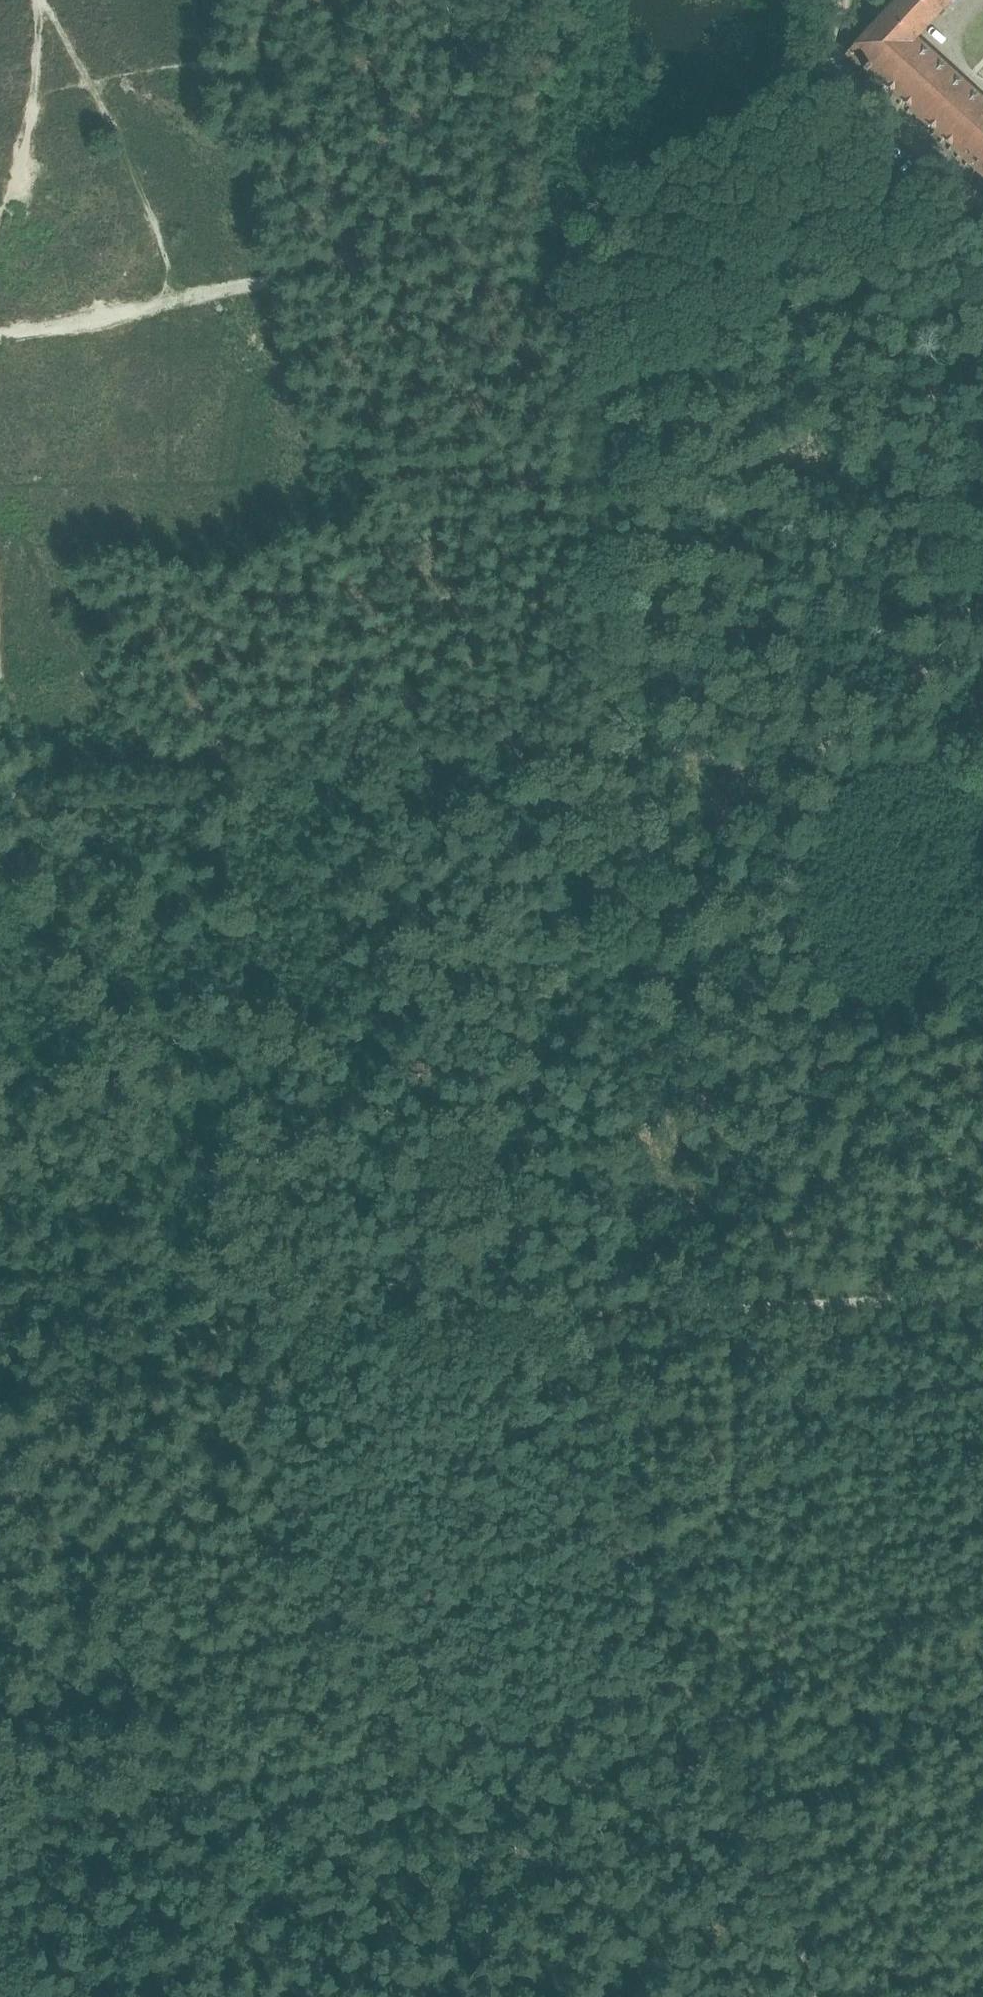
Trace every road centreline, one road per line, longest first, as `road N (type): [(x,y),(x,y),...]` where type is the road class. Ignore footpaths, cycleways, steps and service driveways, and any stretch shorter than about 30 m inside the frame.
road 1 (track): [(0,1334),(611,1316)]
road 2 (track): [(649,1313),(852,1305)]
road 3 (track): [(852,1305),(982,1300)]

